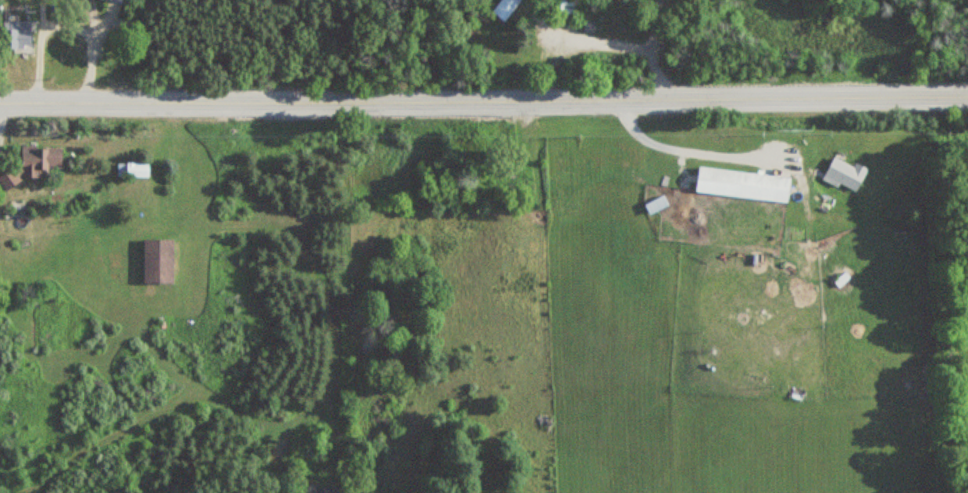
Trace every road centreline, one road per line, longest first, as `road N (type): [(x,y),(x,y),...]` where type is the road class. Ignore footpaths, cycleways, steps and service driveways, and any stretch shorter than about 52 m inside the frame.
road 1 (secondary): [(967,94),(0,103)]

